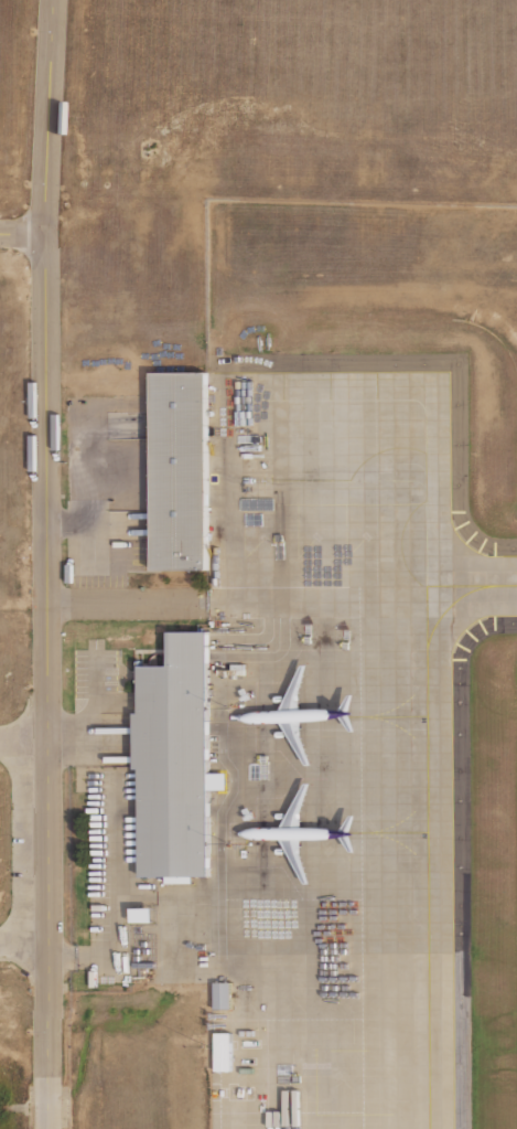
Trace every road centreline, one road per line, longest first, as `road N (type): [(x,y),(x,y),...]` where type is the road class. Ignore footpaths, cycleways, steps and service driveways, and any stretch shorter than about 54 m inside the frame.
road 1 (residential): [(47,1128),(44,235),(53,0)]

